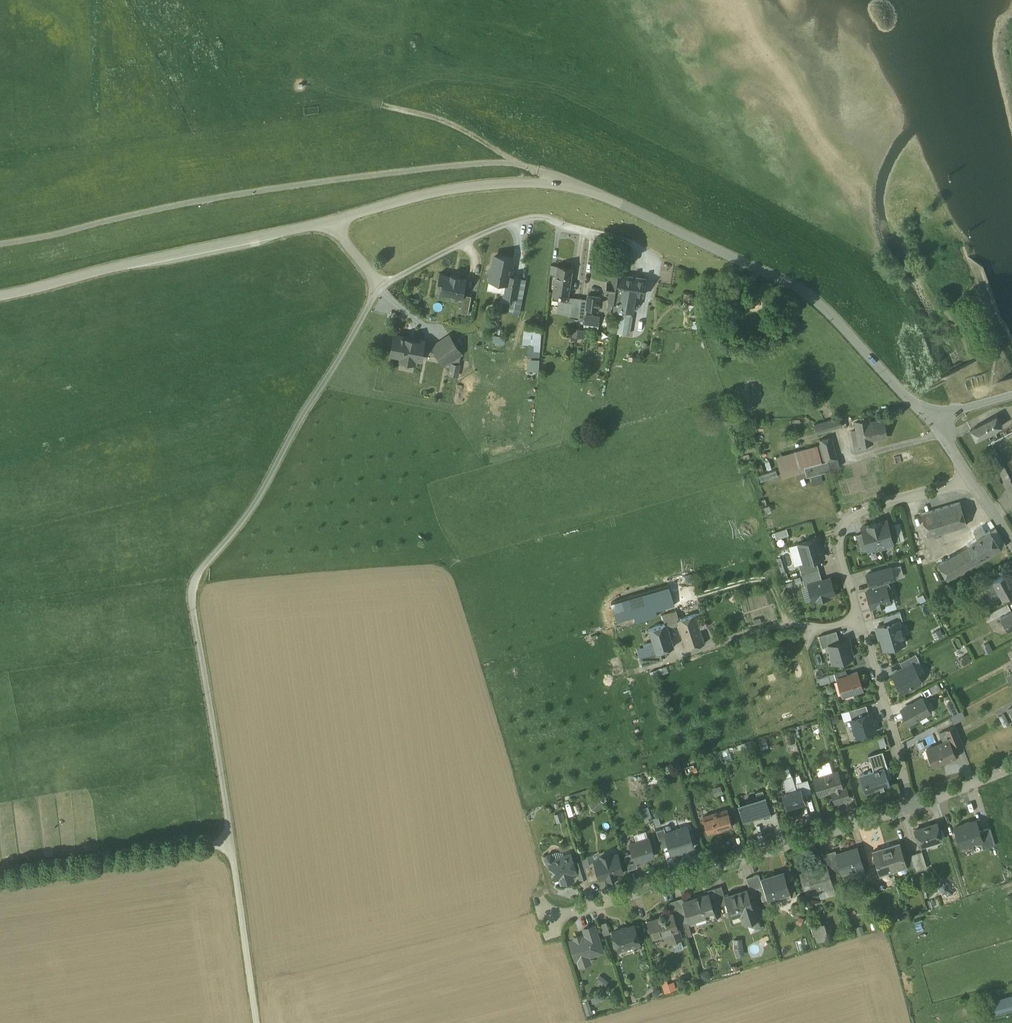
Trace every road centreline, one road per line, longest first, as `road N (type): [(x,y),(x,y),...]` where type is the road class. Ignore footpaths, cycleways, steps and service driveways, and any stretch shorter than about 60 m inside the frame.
road 1 (unclassified): [(332,222),(484,182),(563,181),(819,298),(931,415)]
road 2 (unclassified): [(380,286),(260,497),(193,578),(232,841)]
road 3 (residential): [(552,919),(915,804)]
road 4 (unclassified): [(0,296),(332,222)]
road 5 (unclassified): [(380,286),(523,217),(563,220),(656,254)]
road 6 (unclassified): [(0,877),(232,841)]
road 7 (residential): [(972,478),(864,510),(845,527),(839,552),(858,619)]
road 8 (residential): [(858,619),(915,804)]
road 9 (unclassified): [(232,841),(259,1022)]

